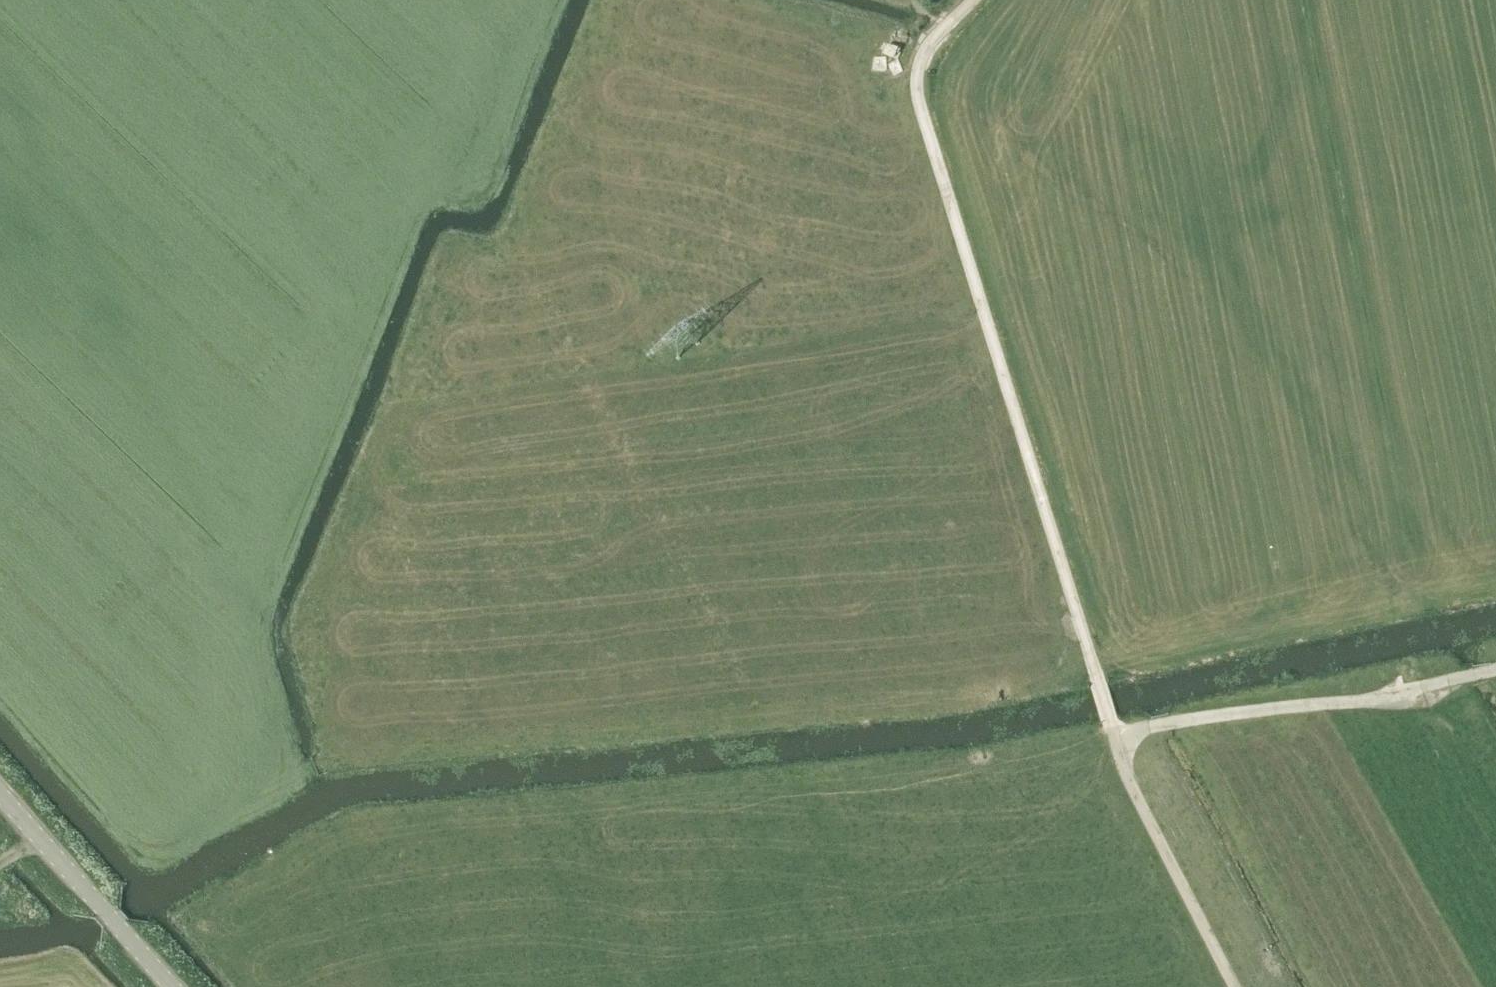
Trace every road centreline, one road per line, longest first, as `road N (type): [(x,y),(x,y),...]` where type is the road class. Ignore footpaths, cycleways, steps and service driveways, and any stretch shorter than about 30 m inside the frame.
road 1 (track): [(973,0),(936,43),(947,77),(1030,159),(1173,261),(1384,573),(1411,691)]
road 2 (track): [(1232,986),(1129,789),(1116,751),(1119,732),(1380,700),(1495,670)]
road 3 (tertiary): [(171,986),(0,795)]

